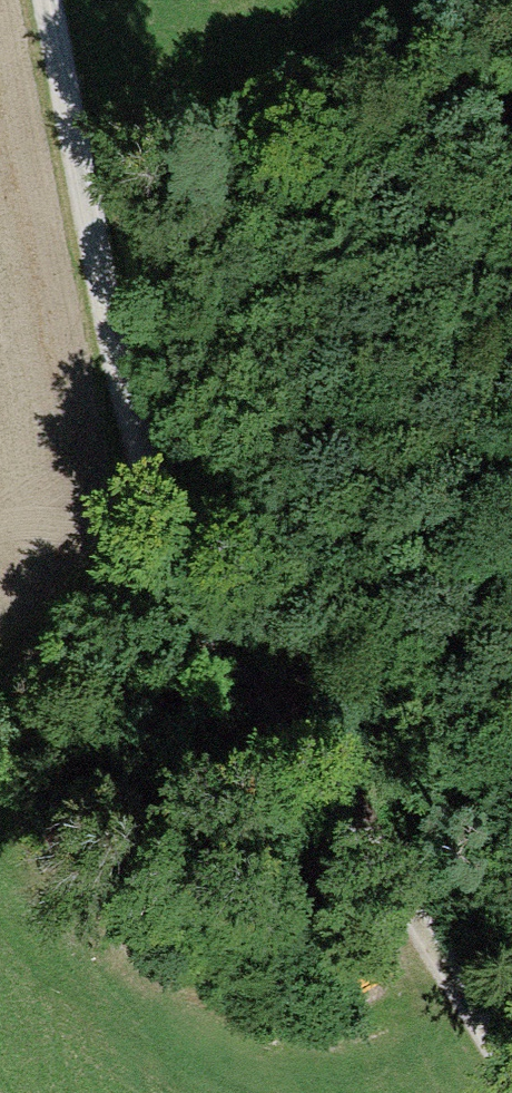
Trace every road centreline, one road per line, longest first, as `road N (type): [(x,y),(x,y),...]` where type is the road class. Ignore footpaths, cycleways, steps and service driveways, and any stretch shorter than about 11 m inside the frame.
road 1 (track): [(42,0),(128,410),(167,514),(421,922),(427,959),(507,1092)]
road 2 (track): [(128,410),(118,508),(88,594),(0,668)]

